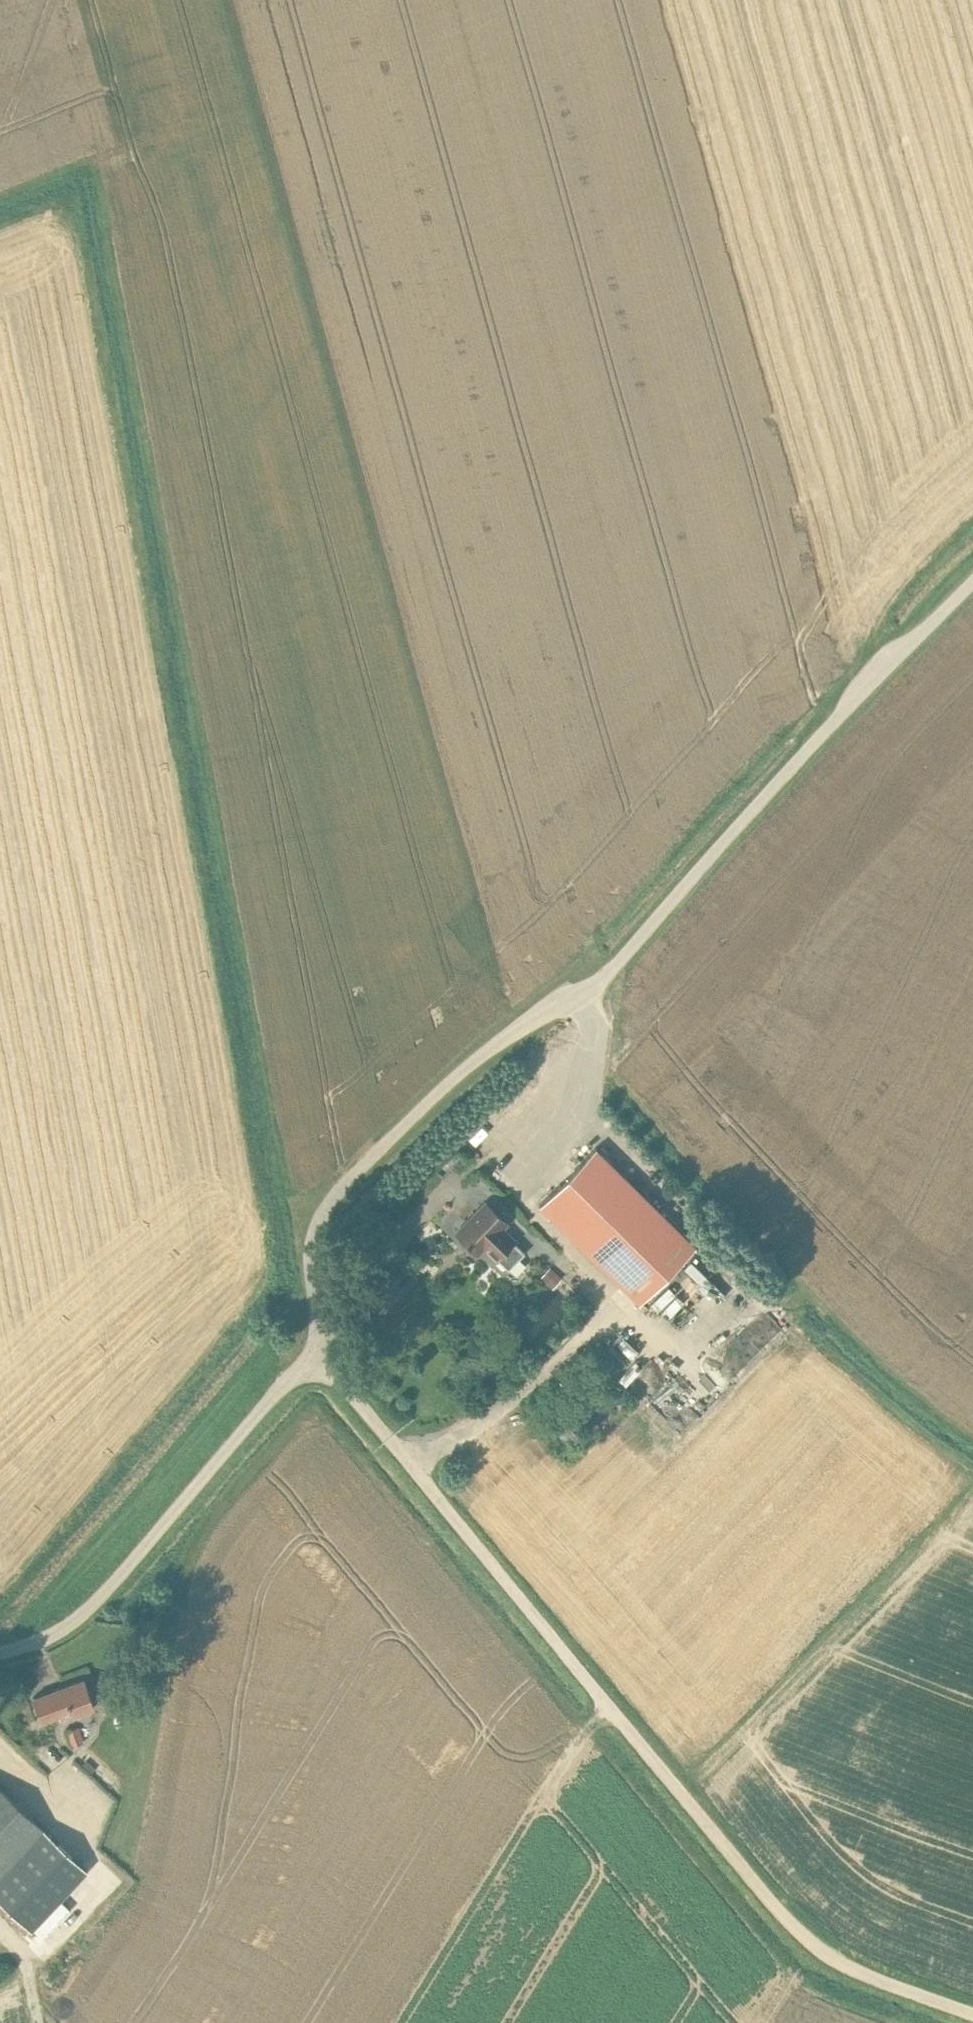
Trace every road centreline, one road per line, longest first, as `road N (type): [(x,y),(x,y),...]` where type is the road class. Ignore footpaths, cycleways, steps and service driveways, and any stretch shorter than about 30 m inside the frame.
road 1 (track): [(972,2018),(859,1978),(809,1948),(414,1470)]
road 2 (unclassified): [(0,1652),(80,1623),(318,1358)]

